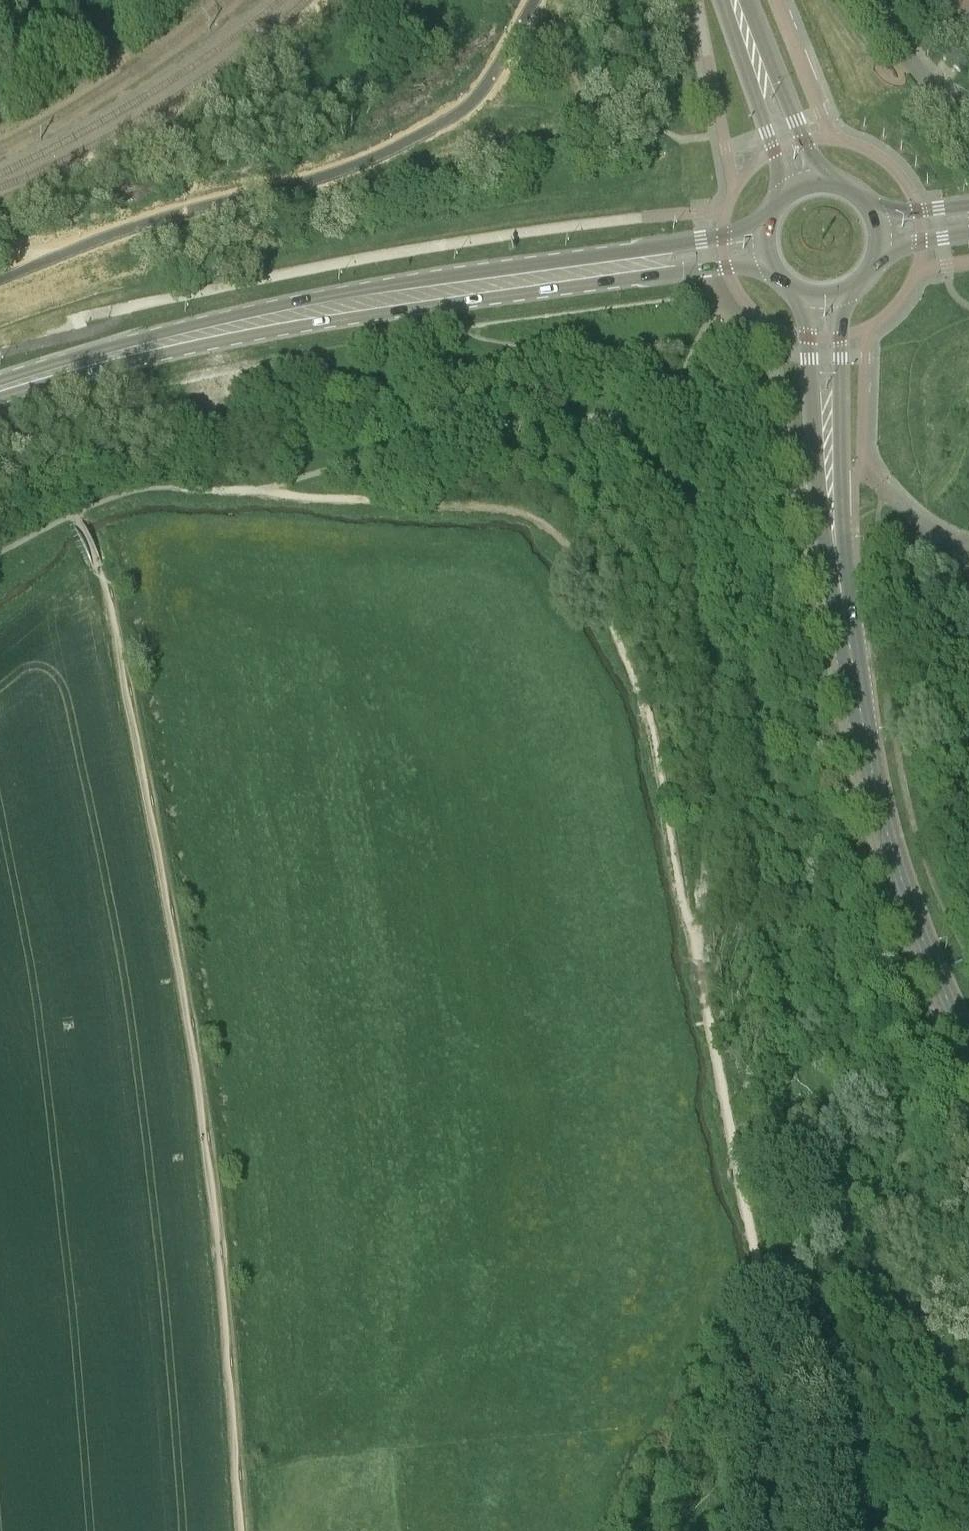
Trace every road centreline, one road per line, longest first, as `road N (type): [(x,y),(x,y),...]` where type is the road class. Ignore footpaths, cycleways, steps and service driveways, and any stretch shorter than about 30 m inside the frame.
road 1 (secondary): [(0,389),(296,314),(765,246)]
road 2 (tertiary): [(968,1048),(914,920),(865,741),(835,536),(821,297)]
road 3 (secondary): [(805,183),(734,0)]

